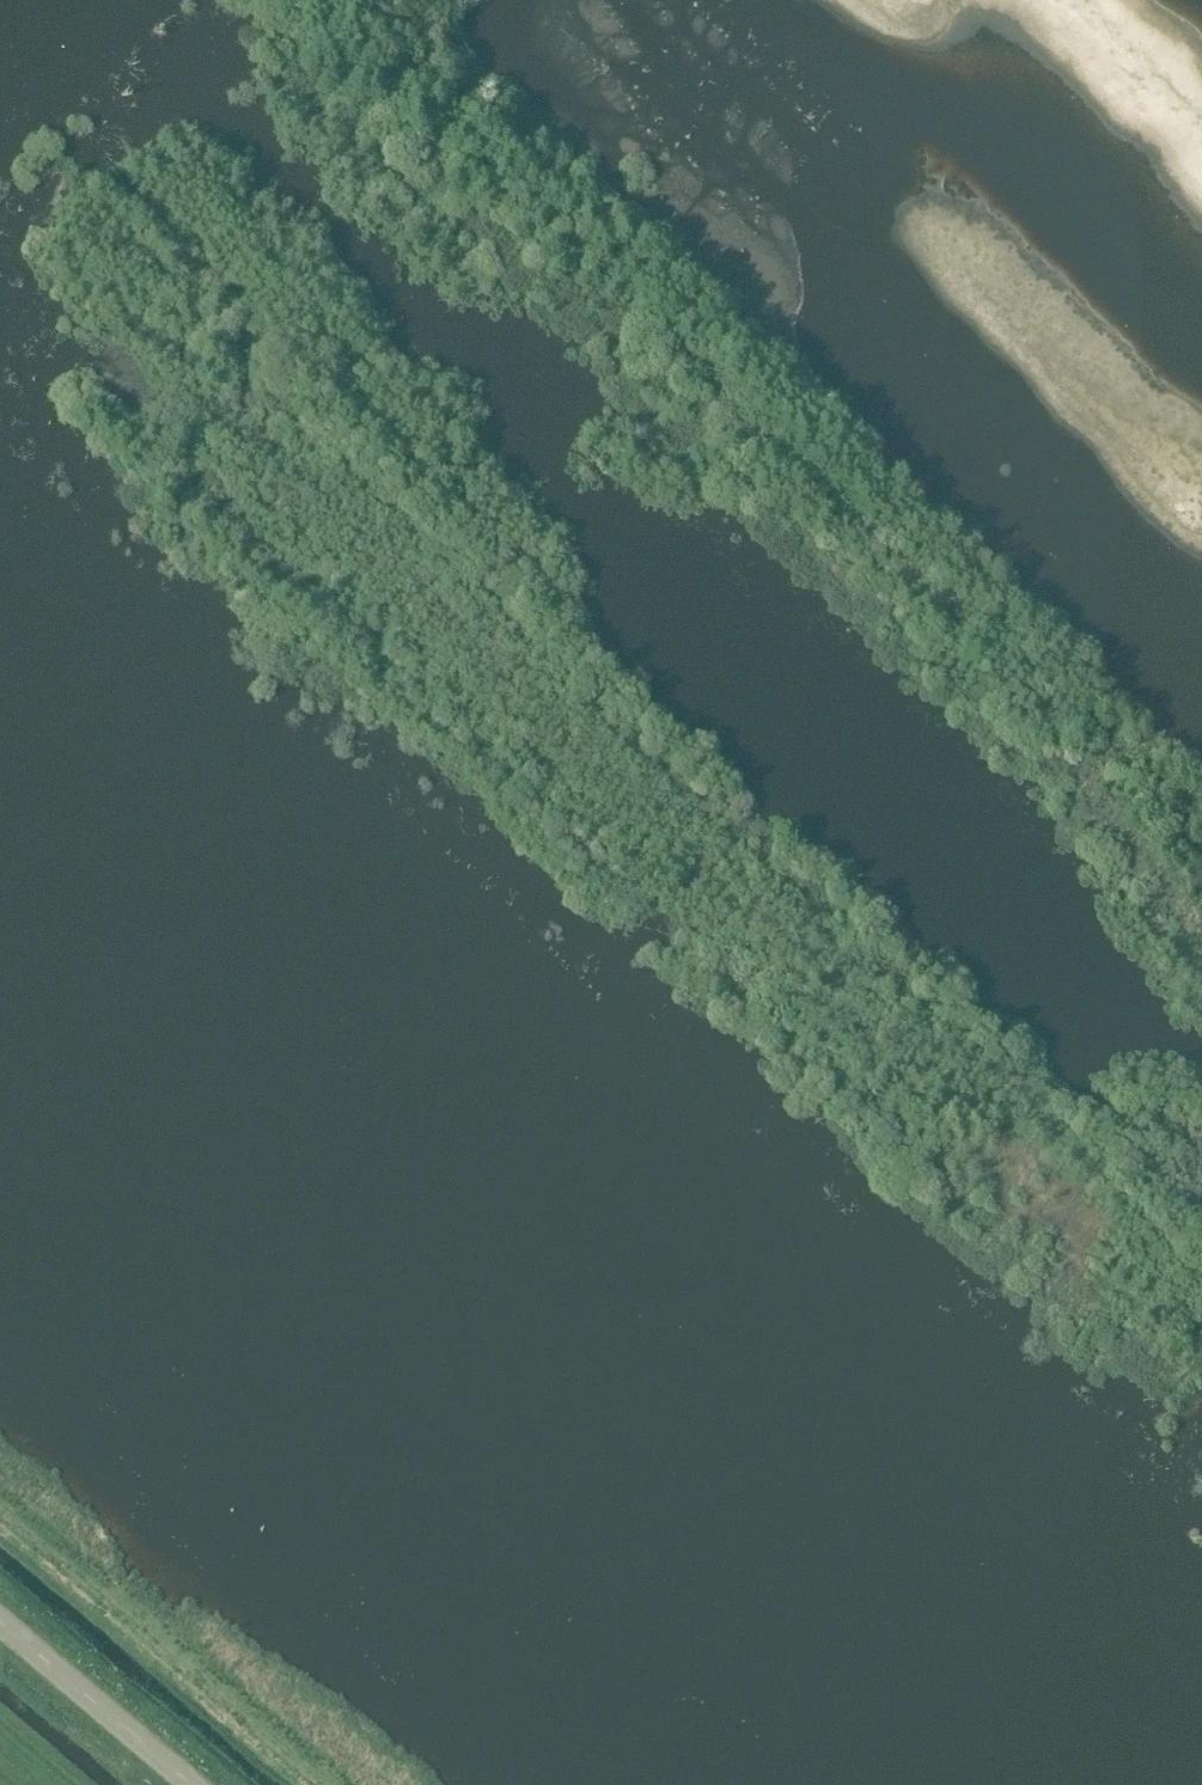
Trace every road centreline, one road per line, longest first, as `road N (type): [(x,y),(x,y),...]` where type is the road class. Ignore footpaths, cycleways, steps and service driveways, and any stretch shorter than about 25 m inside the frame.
road 1 (tertiary): [(188,1784),(0,1625)]

